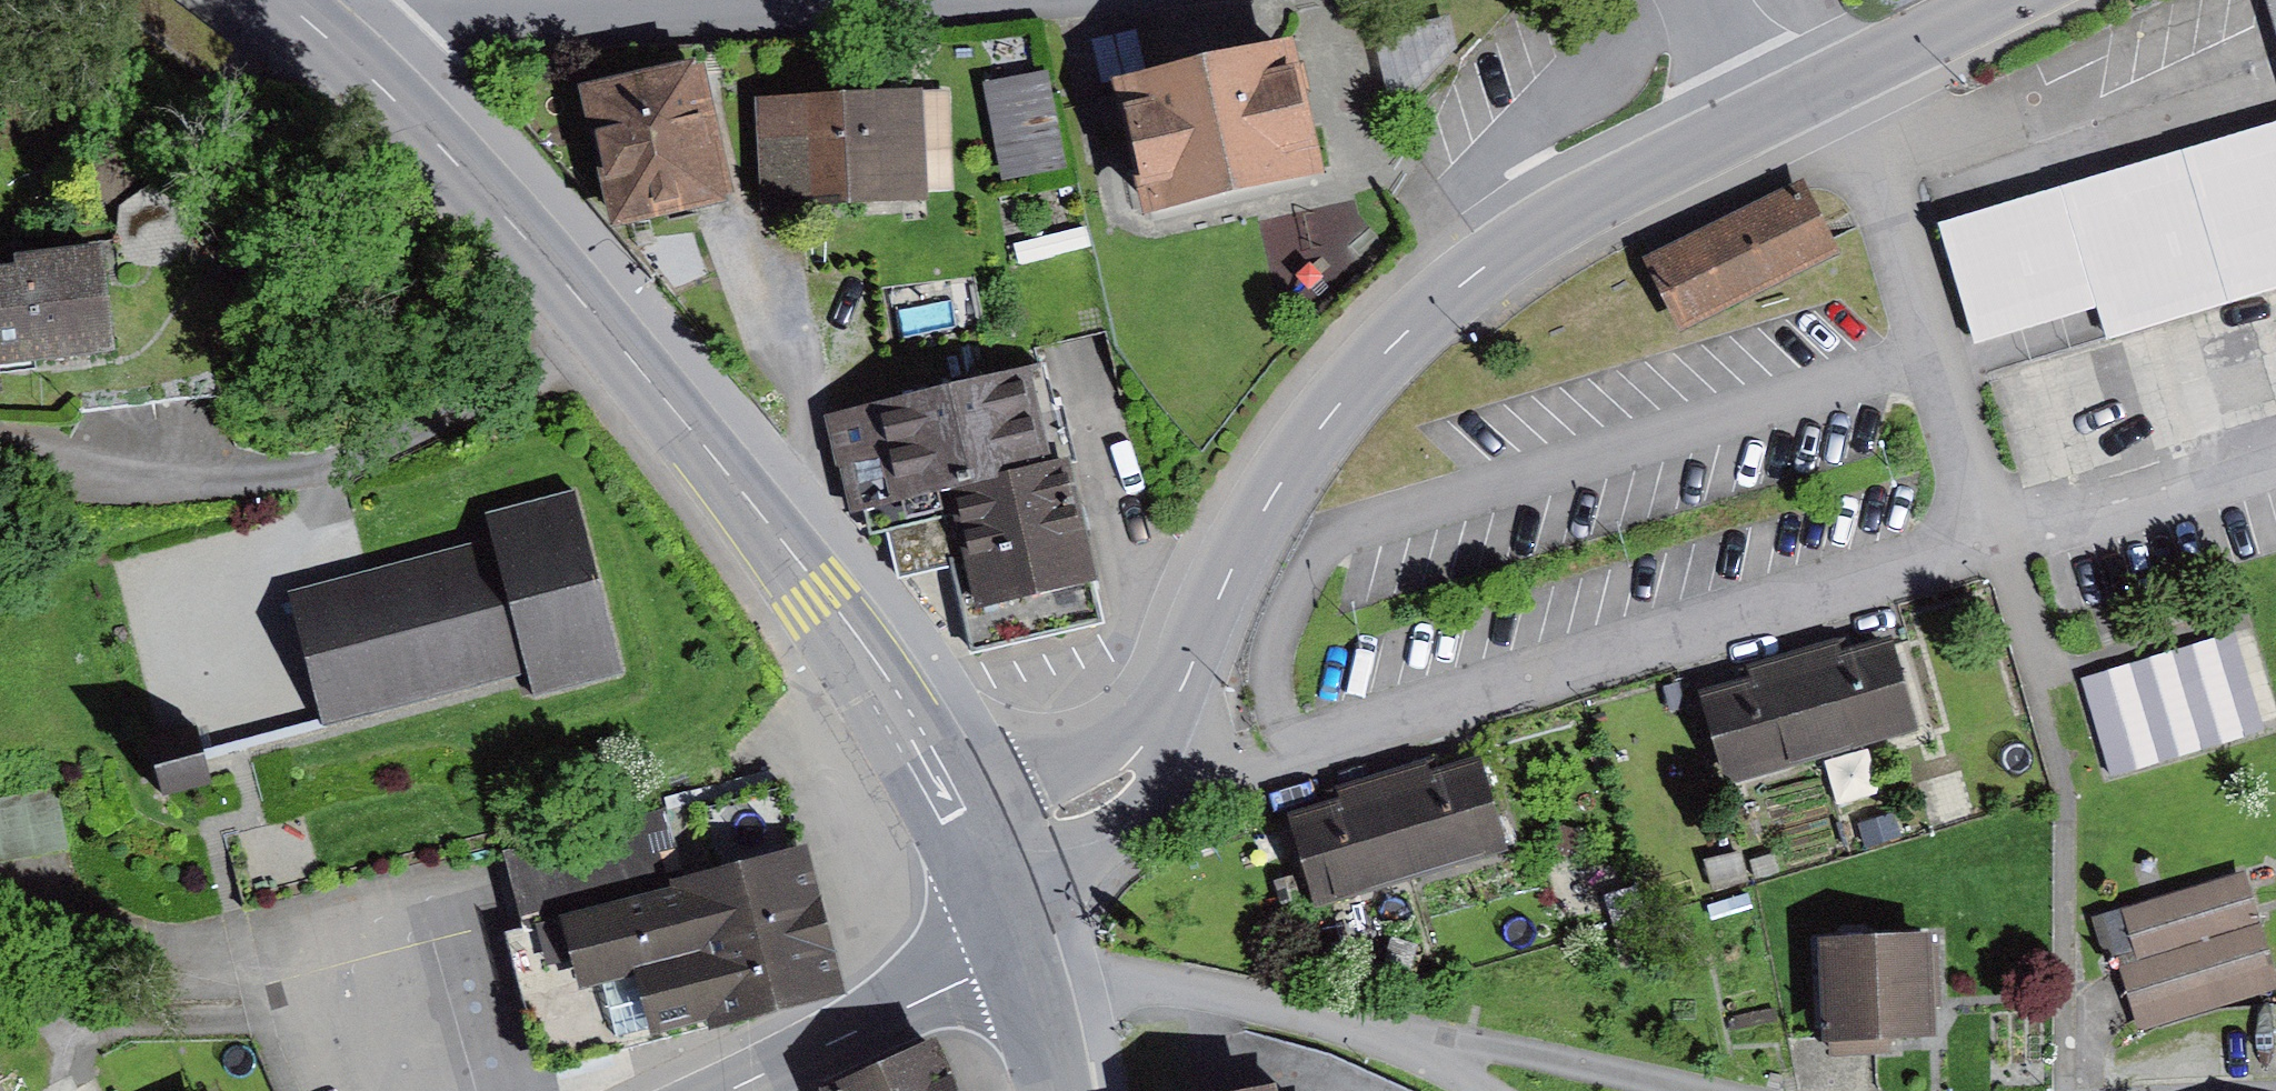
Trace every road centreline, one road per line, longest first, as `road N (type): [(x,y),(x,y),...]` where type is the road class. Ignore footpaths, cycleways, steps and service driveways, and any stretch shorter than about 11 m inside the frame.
road 1 (tertiary): [(974,854),(1130,774),(1180,690),(1280,482),(1420,318),(1535,232),(1769,116)]
road 2 (secondary): [(974,854),(881,694),(748,504),(468,171),(357,63)]
road 3 (residential): [(357,63),(398,31),(484,18),(870,0)]
road 4 (residential): [(1843,80),(1924,349),(2012,538)]
road 5 (residential): [(1031,999),(1085,985),(1196,989),(1377,1041)]
road 6 (tertiary): [(727,1090),(1020,961)]
road 7 (tertiary): [(1843,80),(2003,0)]
road 8 (residential): [(1701,0),(1769,116)]

